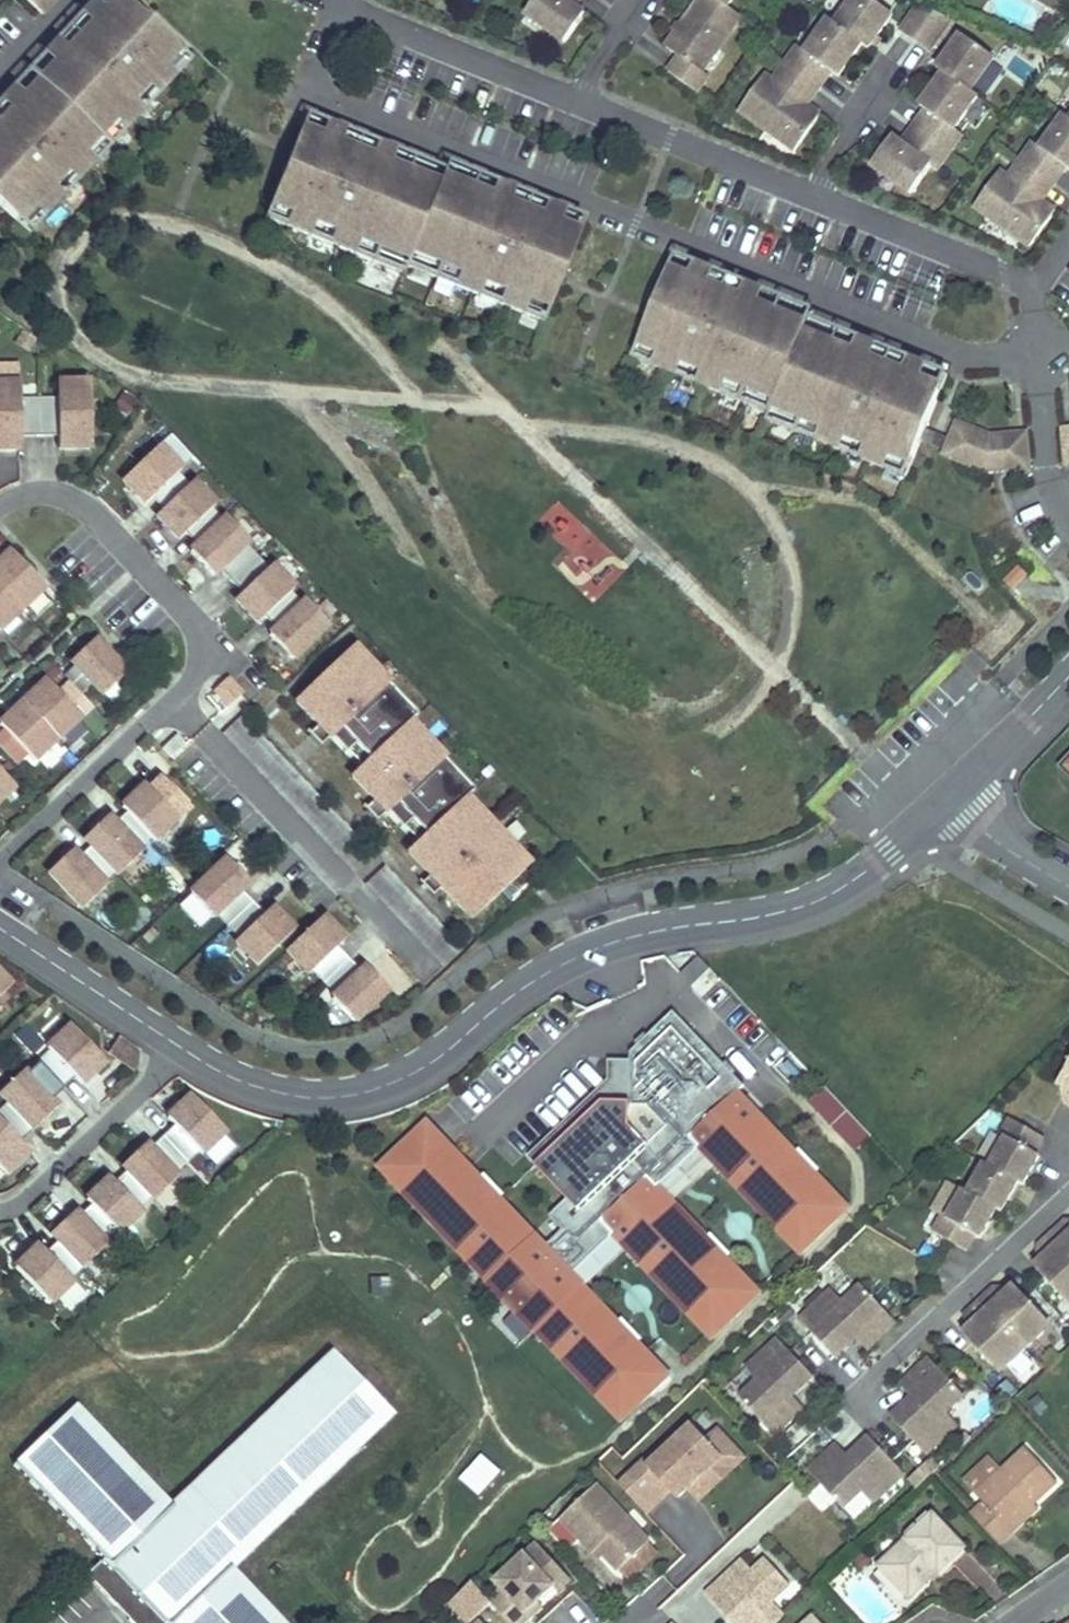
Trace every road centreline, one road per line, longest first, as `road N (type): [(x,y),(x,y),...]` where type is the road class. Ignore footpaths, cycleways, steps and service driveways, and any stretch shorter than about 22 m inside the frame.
road 1 (residential): [(178,1045),(238,1080),(286,1093),(368,1092),(417,1071),(513,995),(604,947),(802,907),(842,890),(956,800)]
road 2 (residential): [(0,506),(42,494),(98,514),(198,621),(207,649),(203,672),(0,859)]
road 3 (residential): [(1068,1195),(877,1374),(869,1397)]
road 4 (residential): [(0,1210),(36,1192),(156,1080),(178,1045)]
road 5 (residential): [(0,928),(178,1045)]
road 6 (residential): [(956,800),(1068,677)]
road 7 (residential): [(1068,887),(956,800)]

